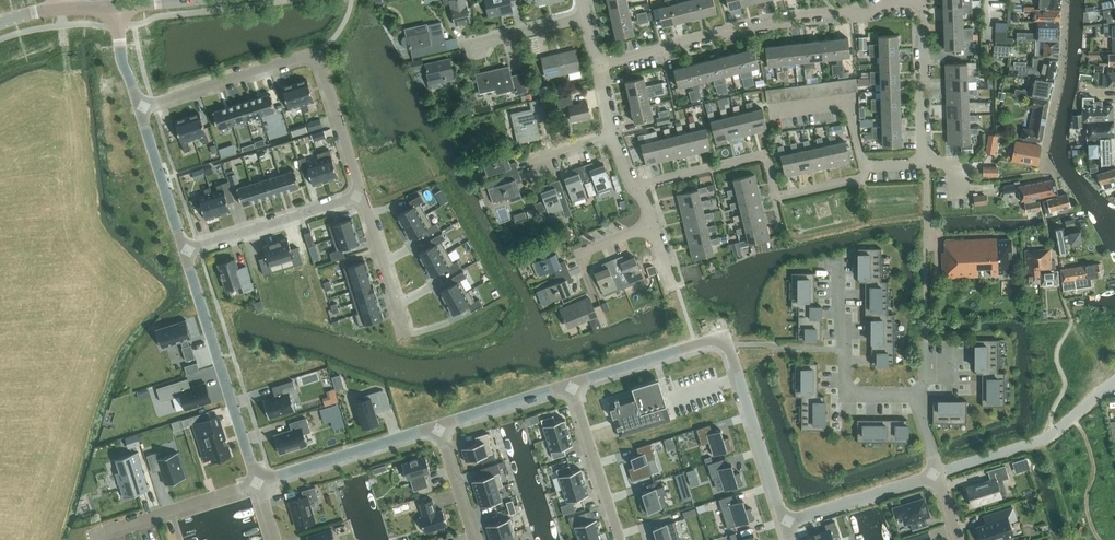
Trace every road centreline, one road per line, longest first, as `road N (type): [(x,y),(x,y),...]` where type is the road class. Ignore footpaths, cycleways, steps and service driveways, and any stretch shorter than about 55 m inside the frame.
road 1 (residential): [(362,195),(317,51),(139,107)]
road 2 (residential): [(898,0),(873,14),(795,16),(598,65)]
road 3 (residential): [(837,261),(845,395),(914,395),(938,474)]
road 4 (unclassified): [(184,251),(257,483)]
road 5 (residential): [(864,166),(924,164),(921,0)]
road 6 (residential): [(938,474),(1047,438),(1114,380)]
road 7 (residential): [(785,521),(725,336)]
road 8 (residential): [(0,308),(184,251)]
road 9 (unclassified): [(257,483),(437,426)]
road 10 (residential): [(184,251),(362,195)]
road 11 (residential): [(1065,0),(1044,156),(1049,172)]
road 12 (residential): [(93,534),(257,483)]
road 13 (residential): [(620,539),(571,384)]
road 14 (unclassified): [(571,384),(725,336)]
road 15 (residential): [(938,474),(785,521)]
road 16 (residential): [(0,156),(140,112)]
road 17 (residential): [(362,195),(406,335)]
road 18 (unclassified): [(140,112),(184,251)]
road 19 (unclassified): [(437,426),(571,384)]
road 20 (residential): [(464,46),(587,18)]
road 21 (residential): [(475,539),(437,426)]

